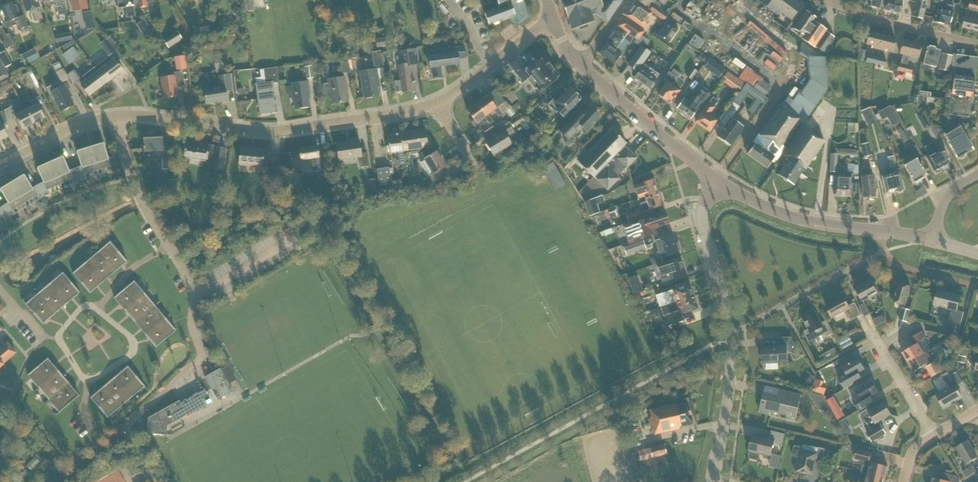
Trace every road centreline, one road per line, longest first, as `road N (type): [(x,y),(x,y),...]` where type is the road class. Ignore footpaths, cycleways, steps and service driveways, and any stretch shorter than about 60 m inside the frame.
road 1 (residential): [(439,104),(263,133),(116,117)]
road 2 (tertiary): [(714,481),(732,362),(727,310),(701,217),(720,181)]
road 3 (residential): [(212,366),(198,347),(193,288),(131,178),(116,117)]
road 4 (tertiary): [(931,241),(788,216),(720,181)]
road 5 (track): [(205,358),(67,481)]
road 6 (tertiary): [(720,181),(582,68)]
road 7 (residential): [(828,0),(871,19),(977,44)]
road 8 (residential): [(439,104),(551,16)]
road 9 (residential): [(116,117),(0,166)]
road 10 (residential): [(79,388),(0,291)]

